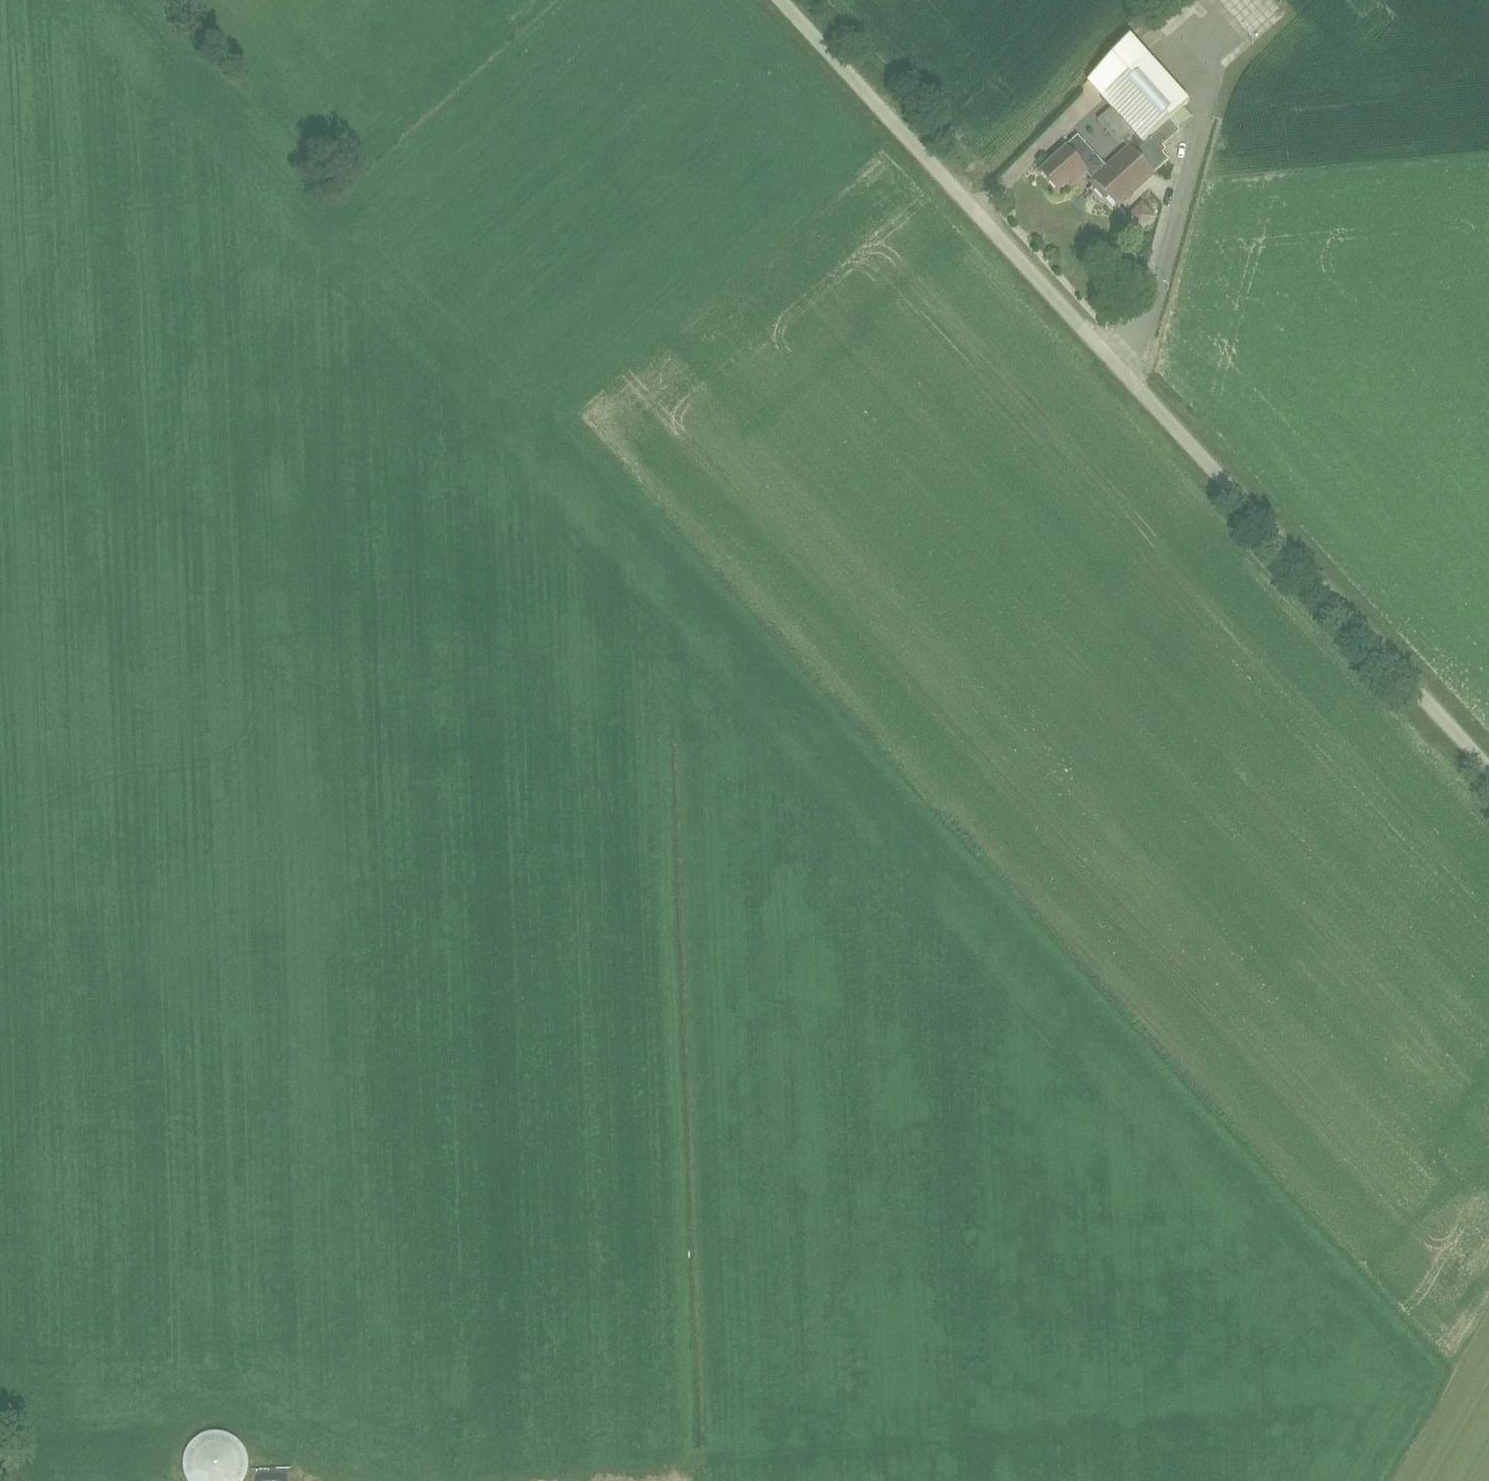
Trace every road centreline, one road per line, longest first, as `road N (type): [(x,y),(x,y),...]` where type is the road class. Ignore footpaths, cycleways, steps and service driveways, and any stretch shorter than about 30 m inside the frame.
road 1 (unclassified): [(1488,769),(782,0)]

